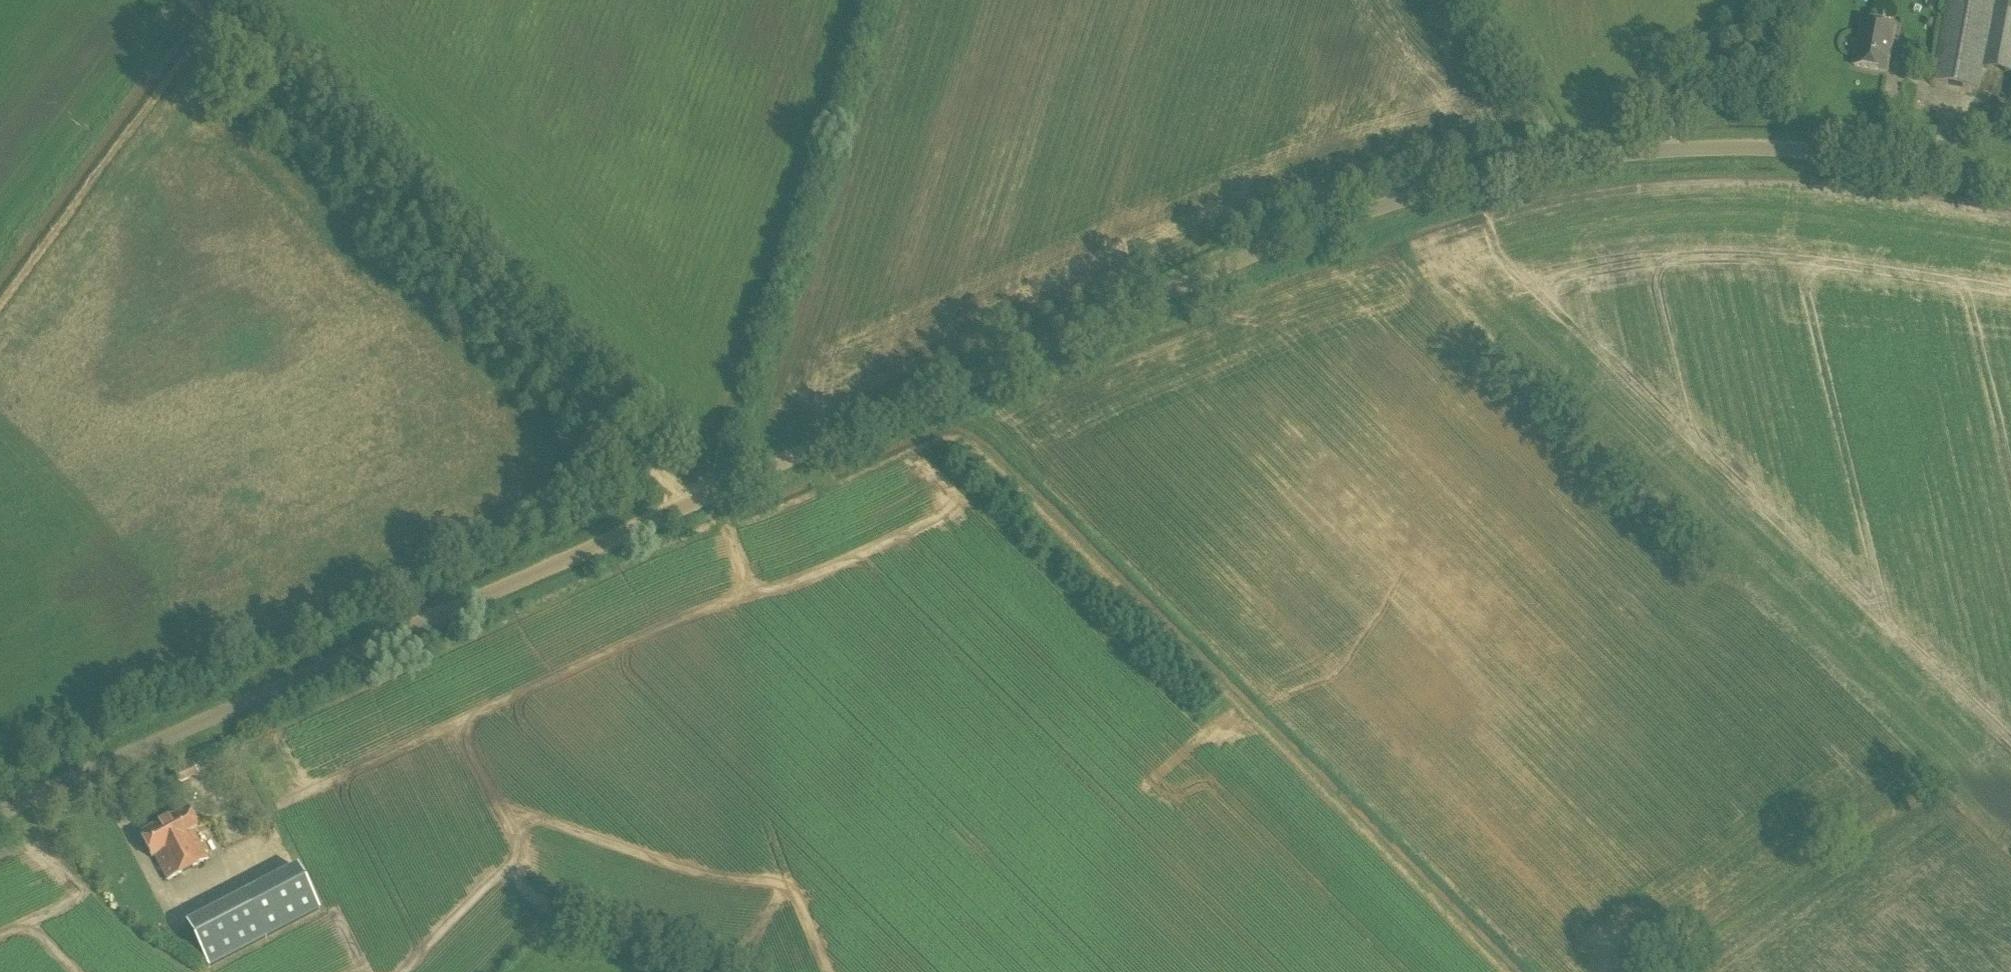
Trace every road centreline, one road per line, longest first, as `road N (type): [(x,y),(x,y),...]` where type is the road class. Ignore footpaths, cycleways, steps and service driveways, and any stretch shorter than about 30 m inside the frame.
road 1 (unclassified): [(0,814),(1070,334),(1412,197),(1535,163),(1752,147),(2010,178)]
road 2 (track): [(662,518),(370,185),(189,0)]

